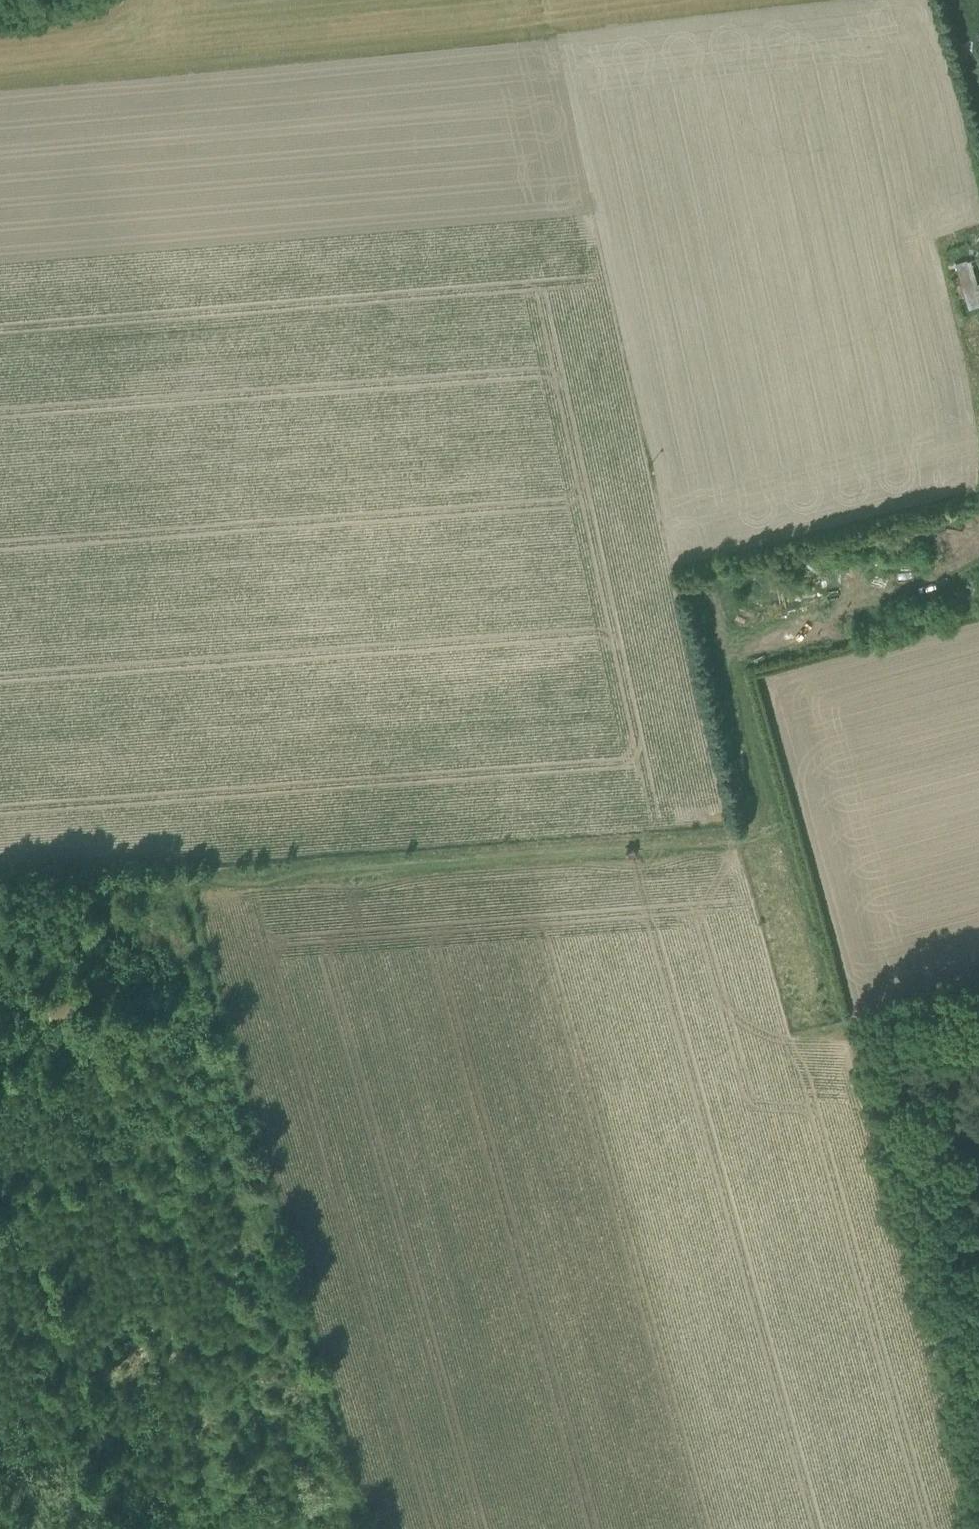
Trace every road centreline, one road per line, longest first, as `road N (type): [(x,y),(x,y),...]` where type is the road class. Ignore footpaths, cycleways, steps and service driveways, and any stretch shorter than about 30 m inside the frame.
road 1 (track): [(978,1120),(859,1033)]

